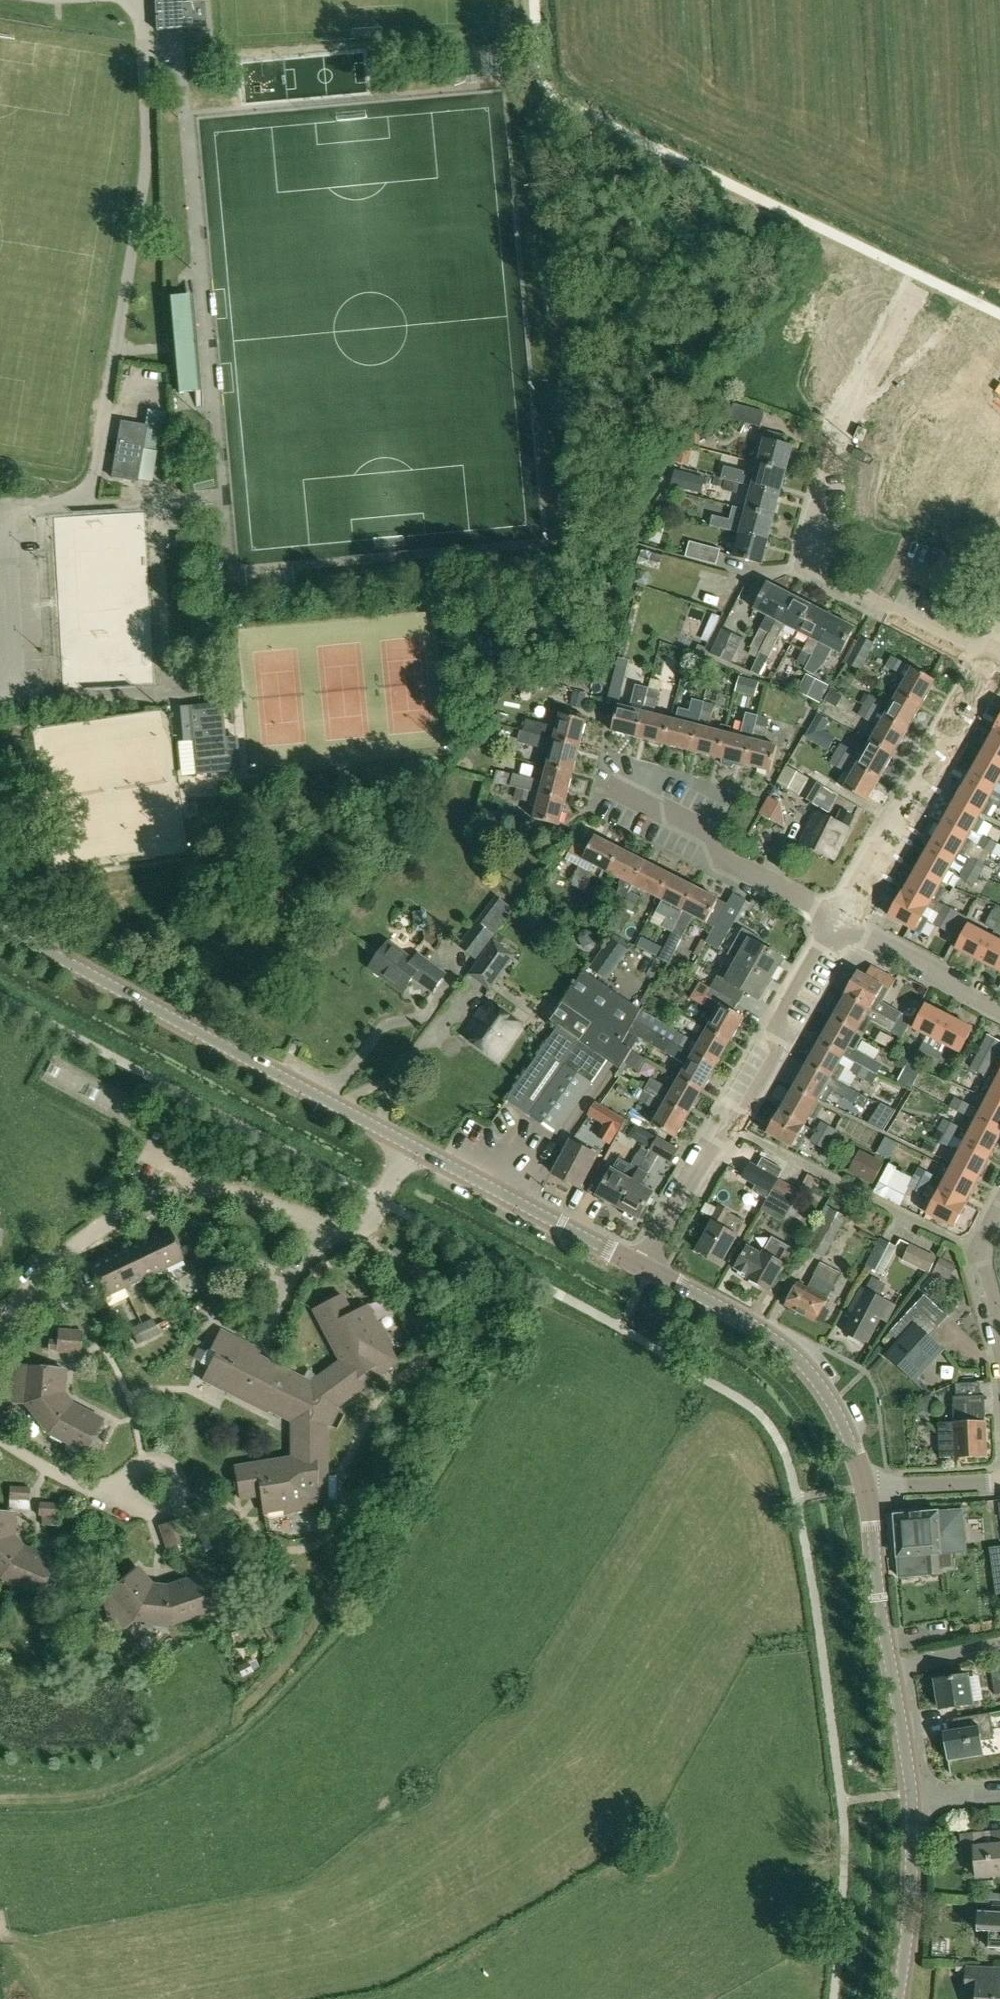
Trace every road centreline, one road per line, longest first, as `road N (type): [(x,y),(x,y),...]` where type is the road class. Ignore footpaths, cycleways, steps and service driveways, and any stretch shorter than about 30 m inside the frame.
road 1 (tertiary): [(644,1267),(0,927)]
road 2 (residential): [(995,660),(799,565),(828,447)]
road 3 (tertiary): [(866,1489),(838,1413),(802,1363),(746,1320),(644,1267)]
road 4 (tertiary): [(911,1797),(866,1489)]
road 5 (residential): [(837,920),(891,822),(952,744),(995,660)]
road 6 (residential): [(973,1251),(727,1129)]
road 7 (residential): [(608,785),(710,832),(730,862),(837,920)]
road 8 (residential): [(727,1129),(837,920)]
road 9 (tertiary): [(896,1998),(910,1897),(911,1797)]
road 10 (residential): [(837,920),(999,1006)]
road 11 (residential): [(644,1267),(727,1129)]
road 12 (residential): [(866,1489),(999,1480)]

